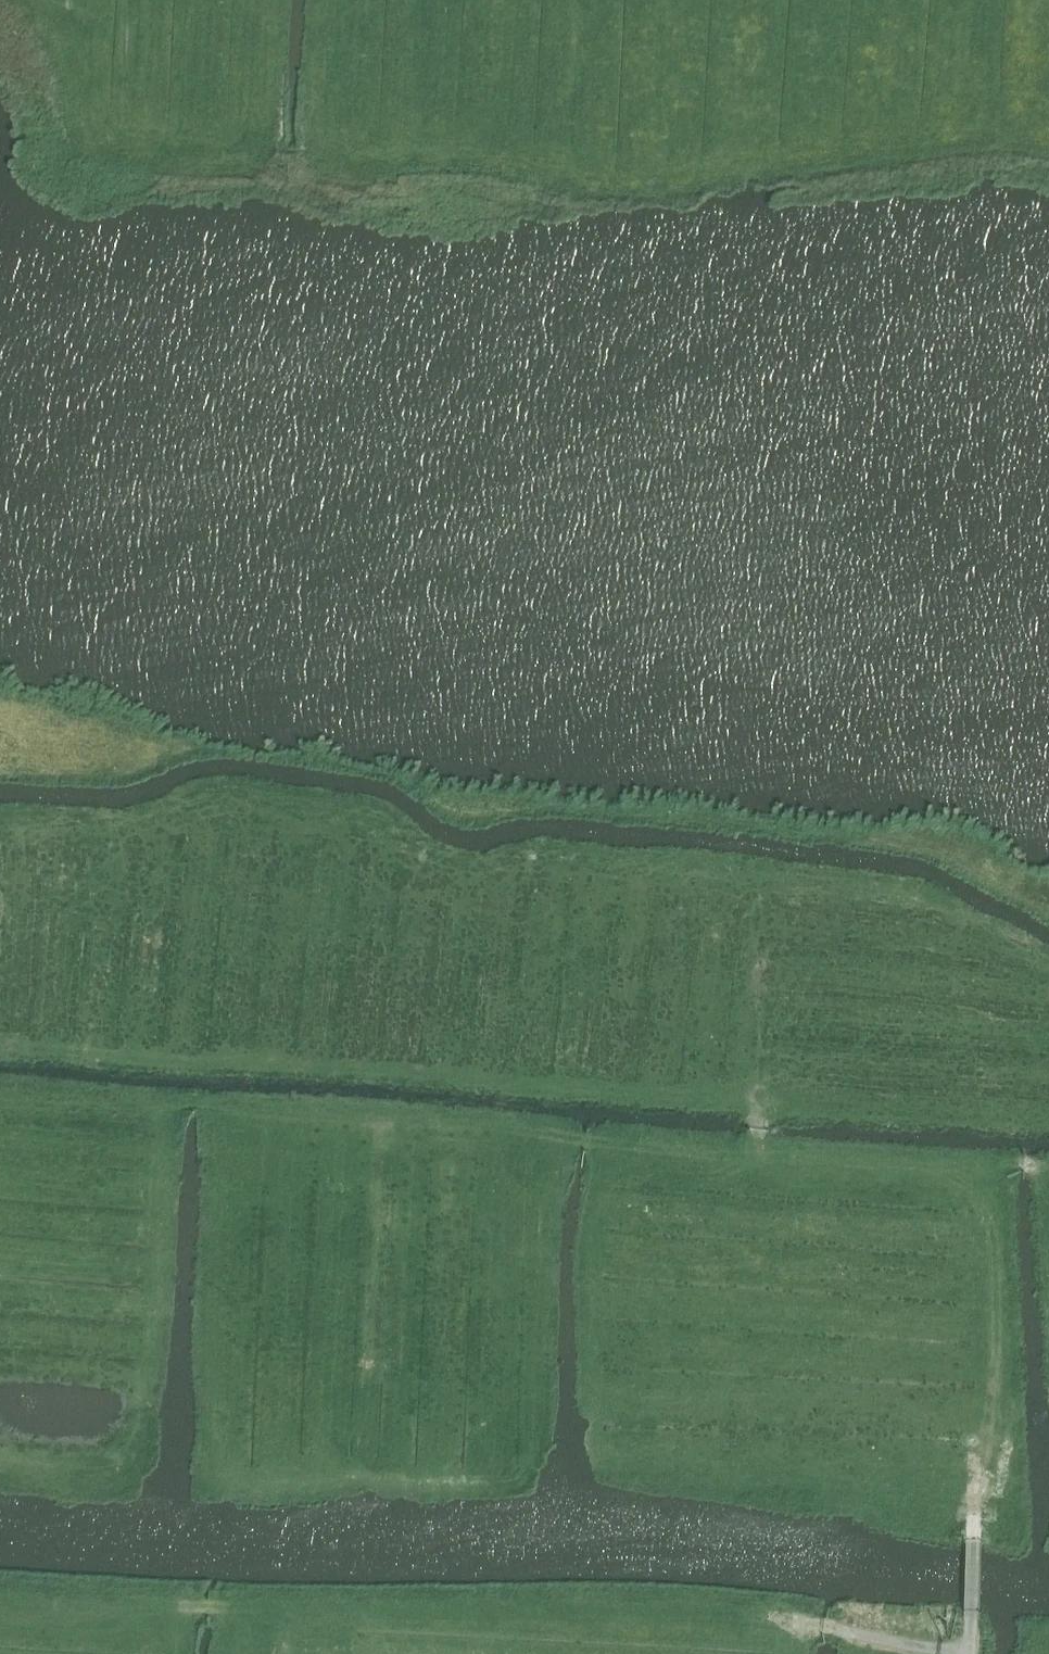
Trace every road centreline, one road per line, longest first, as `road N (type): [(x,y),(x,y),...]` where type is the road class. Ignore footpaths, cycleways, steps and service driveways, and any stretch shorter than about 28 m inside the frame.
road 1 (track): [(986,1383),(973,1548)]
road 2 (track): [(955,1653),(807,1623)]

